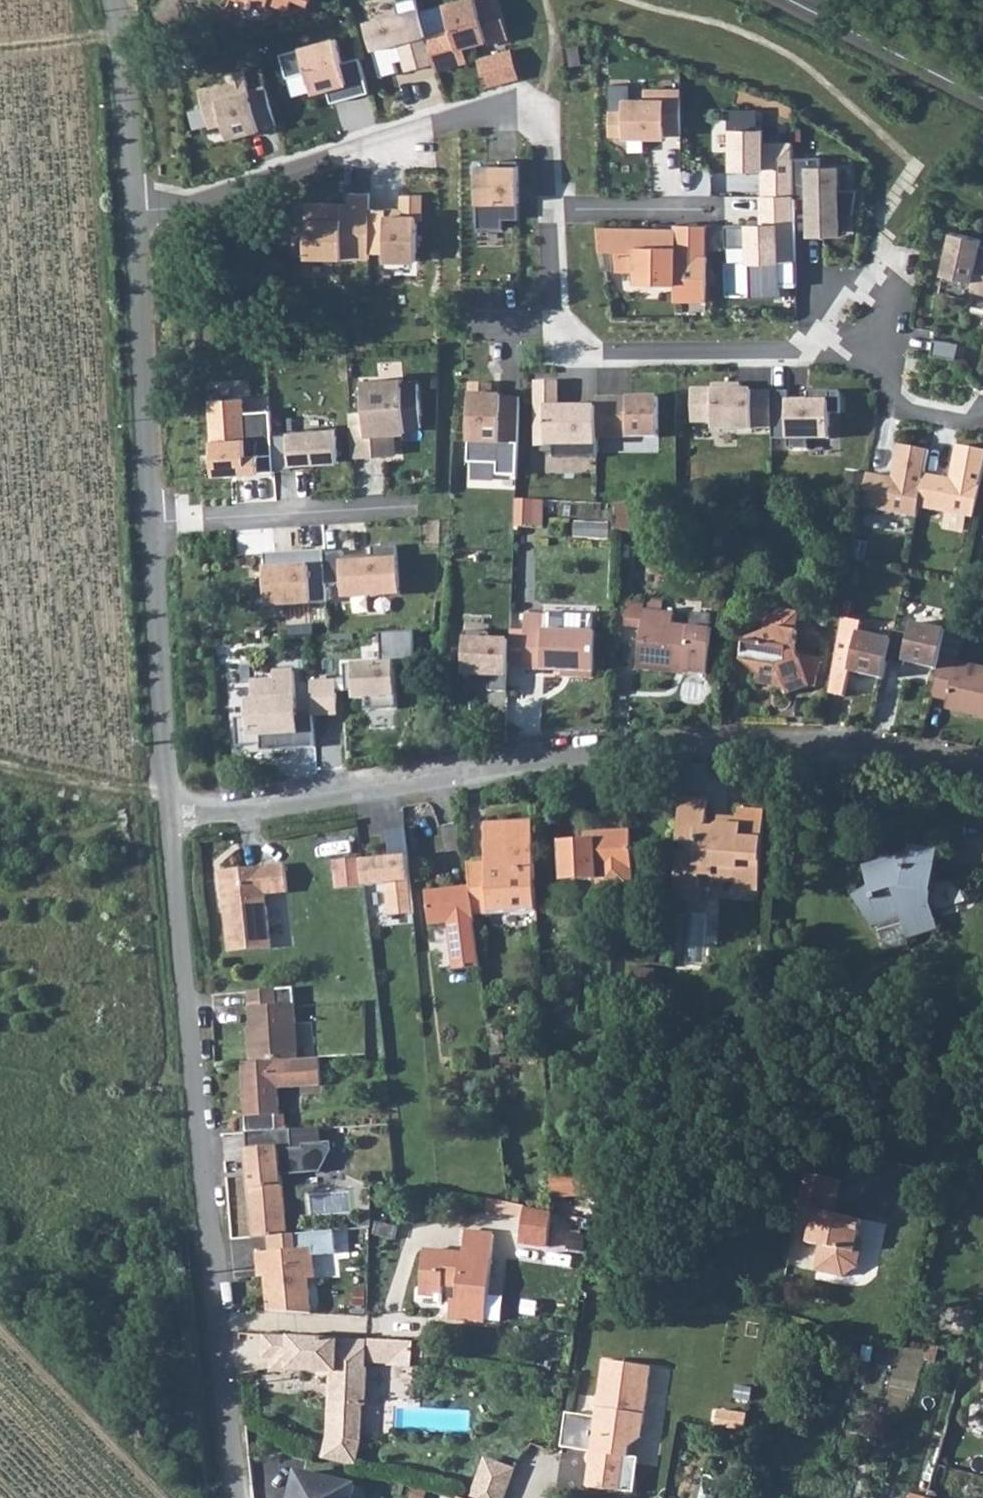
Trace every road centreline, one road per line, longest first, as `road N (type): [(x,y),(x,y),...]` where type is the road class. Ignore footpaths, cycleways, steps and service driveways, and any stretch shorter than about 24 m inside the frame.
road 1 (residential): [(135,212),(507,101),(532,104),(545,115),(553,308),(573,348),(813,346),(878,362),(893,402),(978,419),(982,413)]
road 2 (residential): [(982,765),(777,740),(685,742),(168,818)]
road 3 (residential): [(168,818),(240,1497)]
road 4 (residential): [(135,212),(153,524)]
road 5 (residential): [(153,524),(168,818)]
road 6 (residential): [(153,524),(428,502)]
road 7 (tertiary): [(982,99),(788,0)]
road 8 (residential): [(115,0),(135,212)]
road 9 (track): [(0,46),(123,37)]

